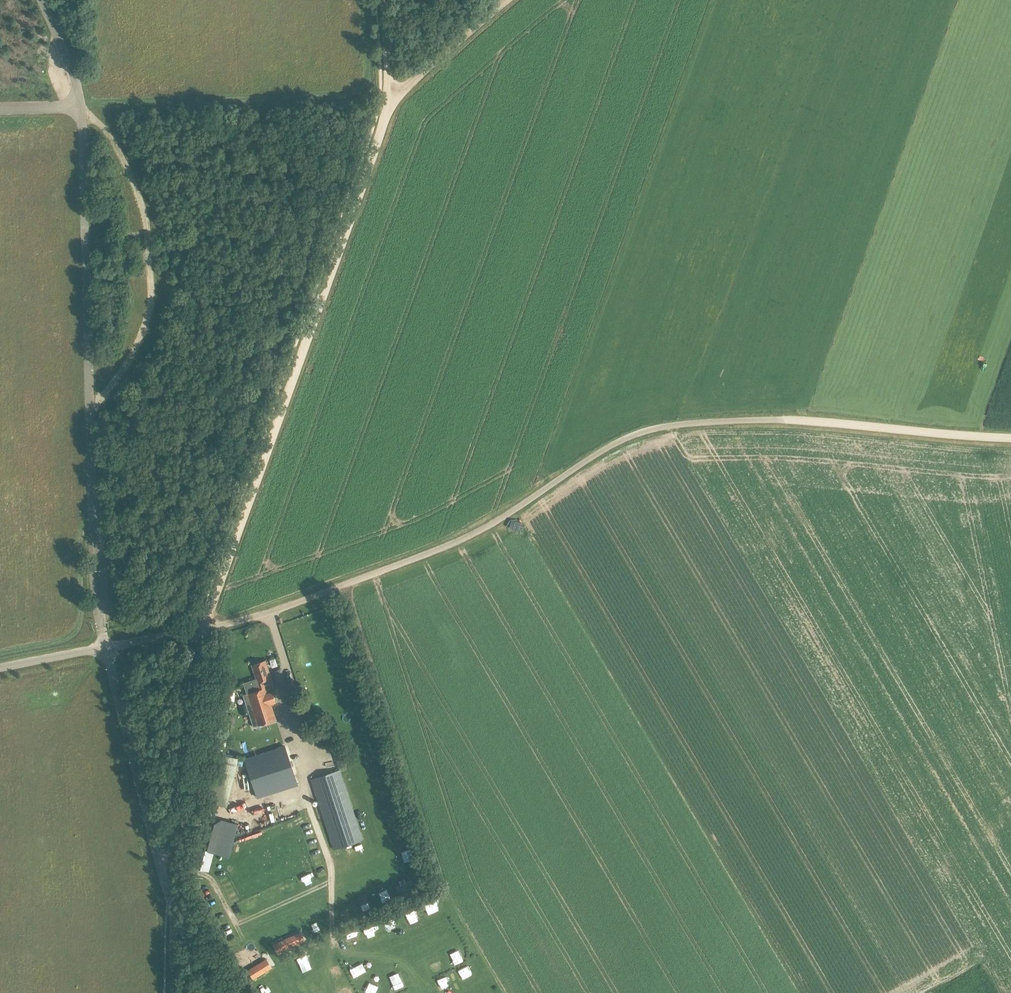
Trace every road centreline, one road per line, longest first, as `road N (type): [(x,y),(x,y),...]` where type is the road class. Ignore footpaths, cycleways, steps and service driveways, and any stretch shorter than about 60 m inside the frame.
road 1 (track): [(92,491),(121,502),(126,568),(156,613),(181,611),(363,111),(370,79),(365,0)]
road 2 (unclassified): [(203,628),(383,126),(385,0)]
road 3 (unclassified): [(203,628),(268,614),(463,539),(615,444),(674,425),(785,420)]
road 4 (unclassified): [(215,992),(162,872),(105,647)]
road 5 (track): [(440,877),(344,586)]
road 6 (track): [(171,896),(203,628)]
road 7 (track): [(785,420),(1010,439)]
road 8 (track): [(0,653),(77,630),(79,549),(92,528)]
road 9 (track): [(501,0),(388,106)]
road 10 (track): [(336,944),(332,873),(310,808)]

